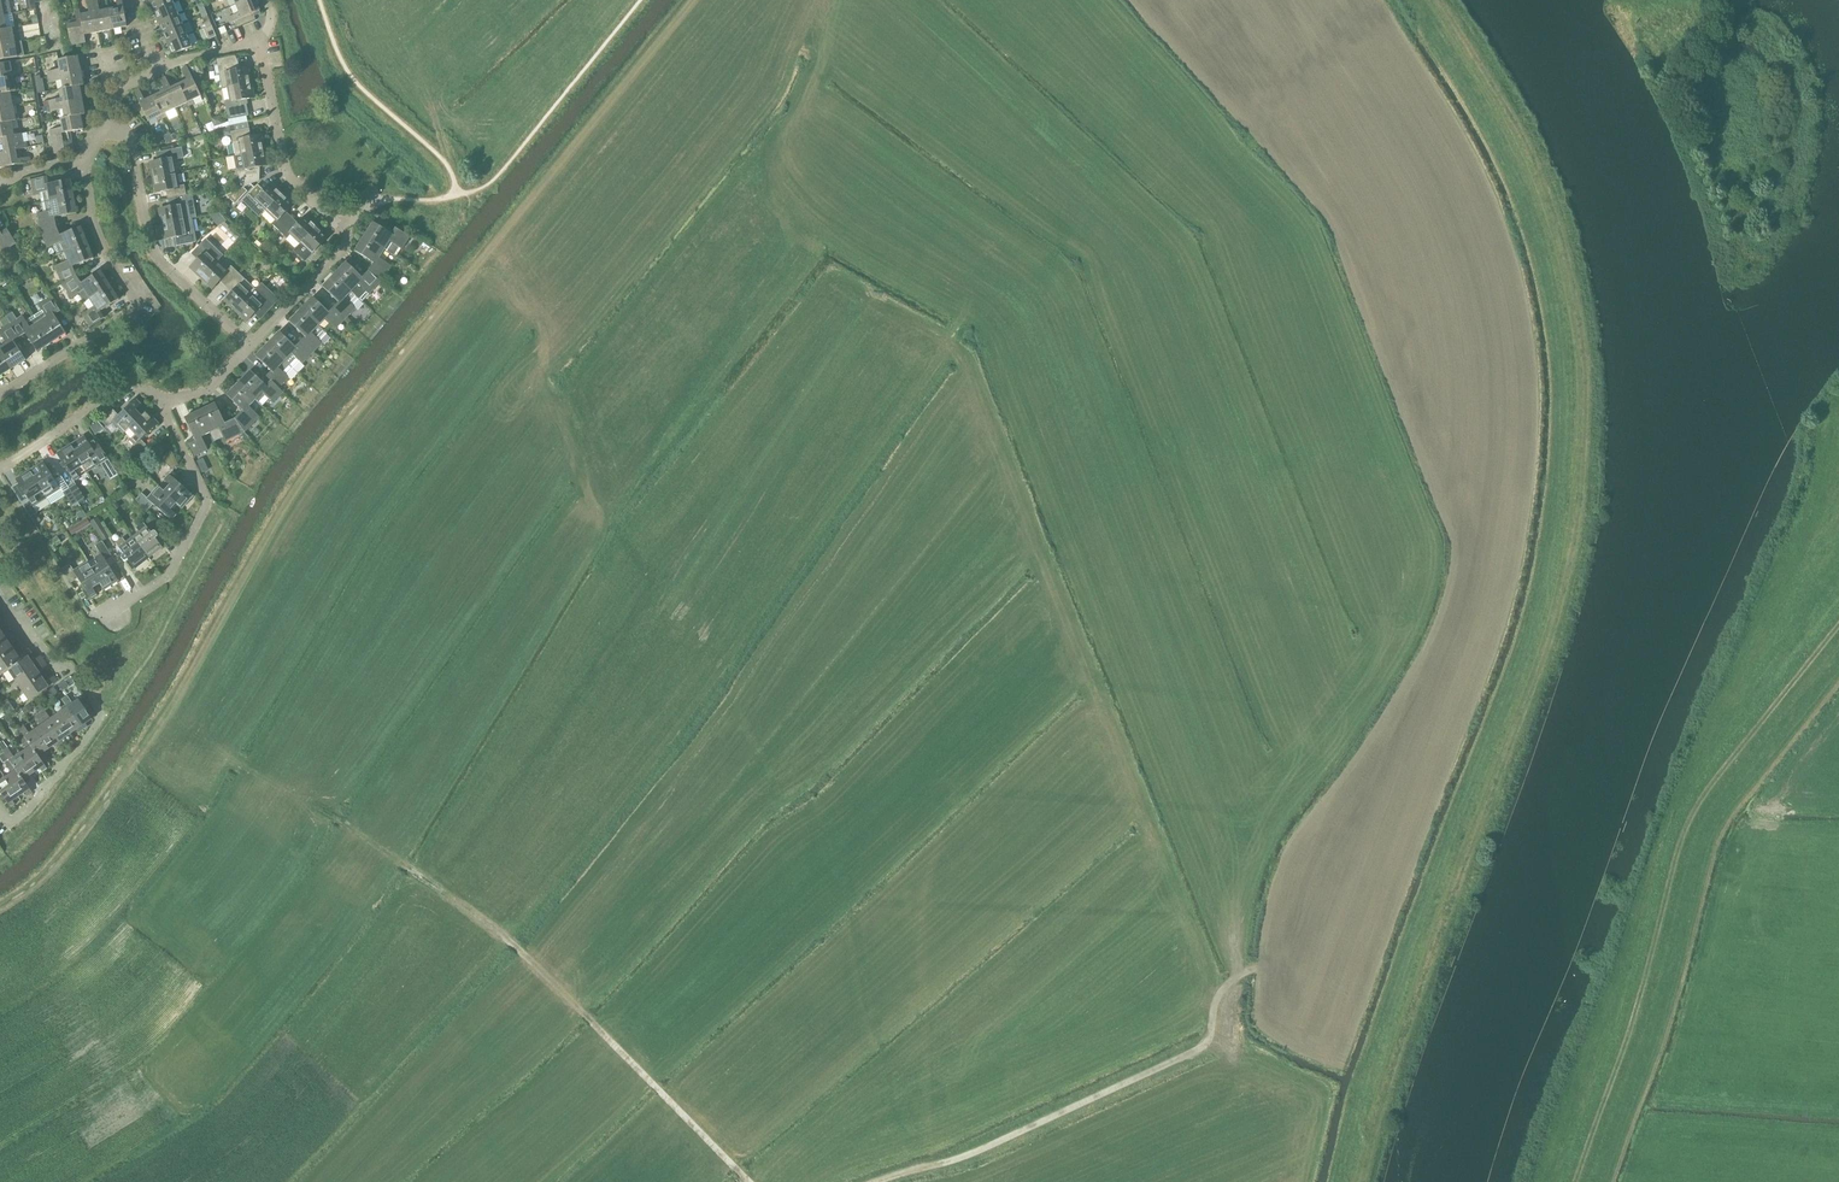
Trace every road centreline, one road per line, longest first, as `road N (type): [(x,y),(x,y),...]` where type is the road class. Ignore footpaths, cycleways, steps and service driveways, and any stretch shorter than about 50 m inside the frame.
road 1 (track): [(1587,1181),(1646,1009),(1688,847),(1712,800),(1838,646)]
road 2 (track): [(1269,964),(1234,976),(1217,997),(1206,1037),(1183,1057),(963,1159),(871,1181)]
road 3 (residential): [(250,345),(347,239),(285,166),(254,45)]
road 4 (track): [(750,1181),(508,940)]
road 5 (residential): [(0,392),(126,314),(132,300),(90,214),(83,164)]
road 6 (residential): [(0,811),(13,823),(100,718),(0,601)]
road 7 (residential): [(88,615),(139,602),(173,570),(208,500),(167,403)]
road 8 (residential): [(250,345),(146,241),(133,141),(106,126)]
road 9 (residential): [(167,403),(125,386),(0,464)]

